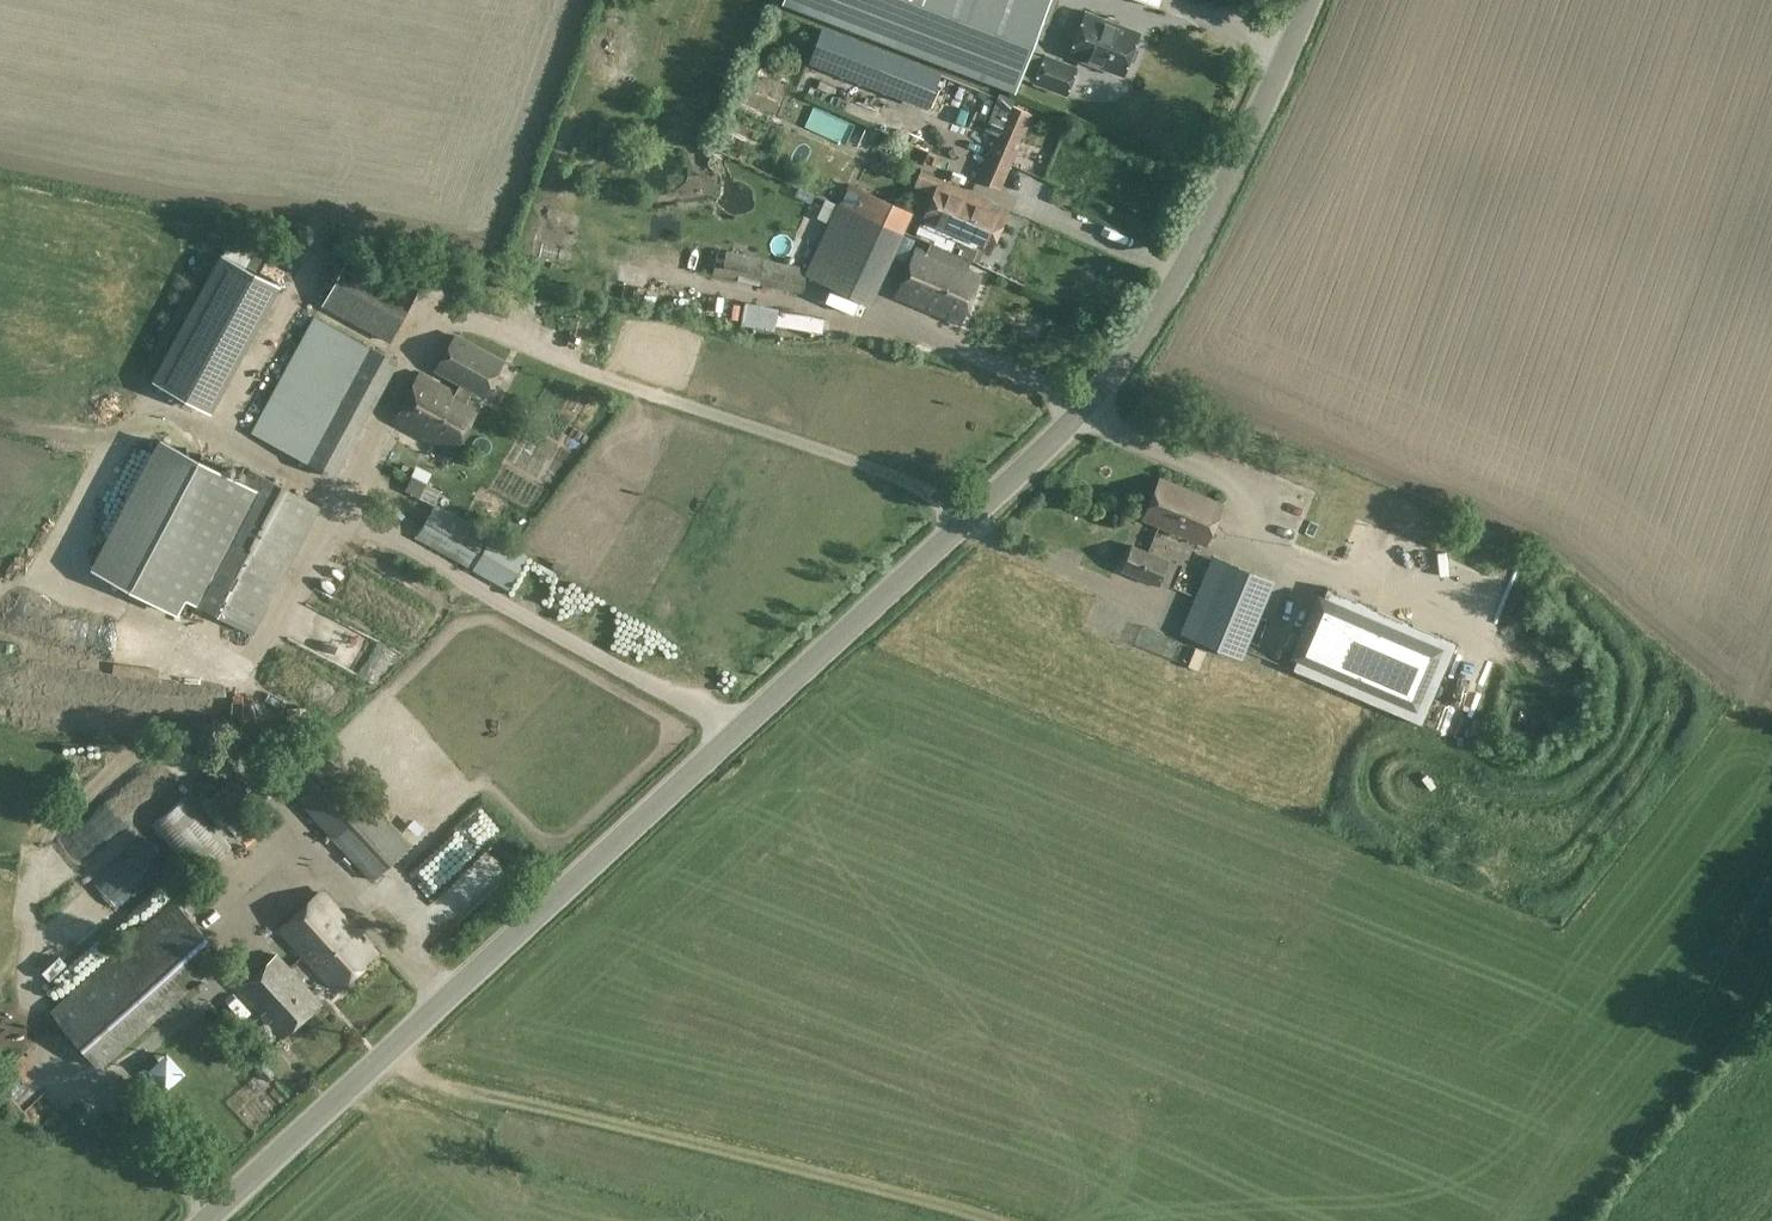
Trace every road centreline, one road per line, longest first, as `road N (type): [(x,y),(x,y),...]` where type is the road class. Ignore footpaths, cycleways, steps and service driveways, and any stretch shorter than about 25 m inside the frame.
road 1 (unclassified): [(189,1220),(372,1050),(672,793),(1116,379),(1171,298),(1312,0)]
road 2 (track): [(372,1050),(433,1082),(996,1220)]

